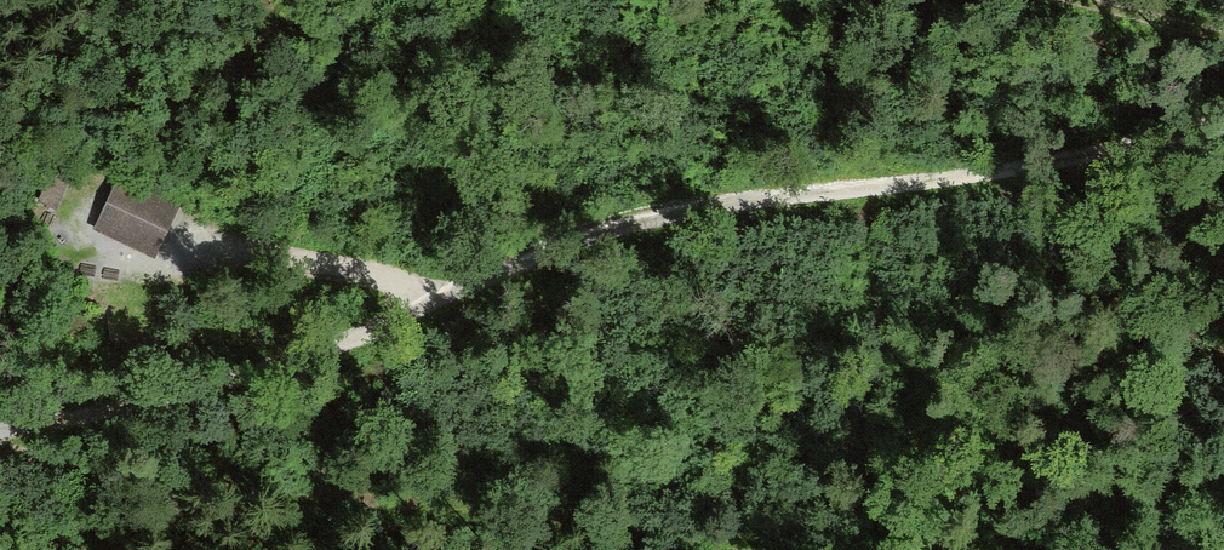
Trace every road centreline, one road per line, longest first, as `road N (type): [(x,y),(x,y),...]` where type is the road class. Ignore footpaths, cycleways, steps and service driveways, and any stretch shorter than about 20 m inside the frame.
road 1 (track): [(1223,128),(931,181),(730,201),(595,231),(296,363),(98,418),(0,425)]
road 2 (track): [(443,297),(229,254)]
road 3 (track): [(1071,0),(1223,46)]

